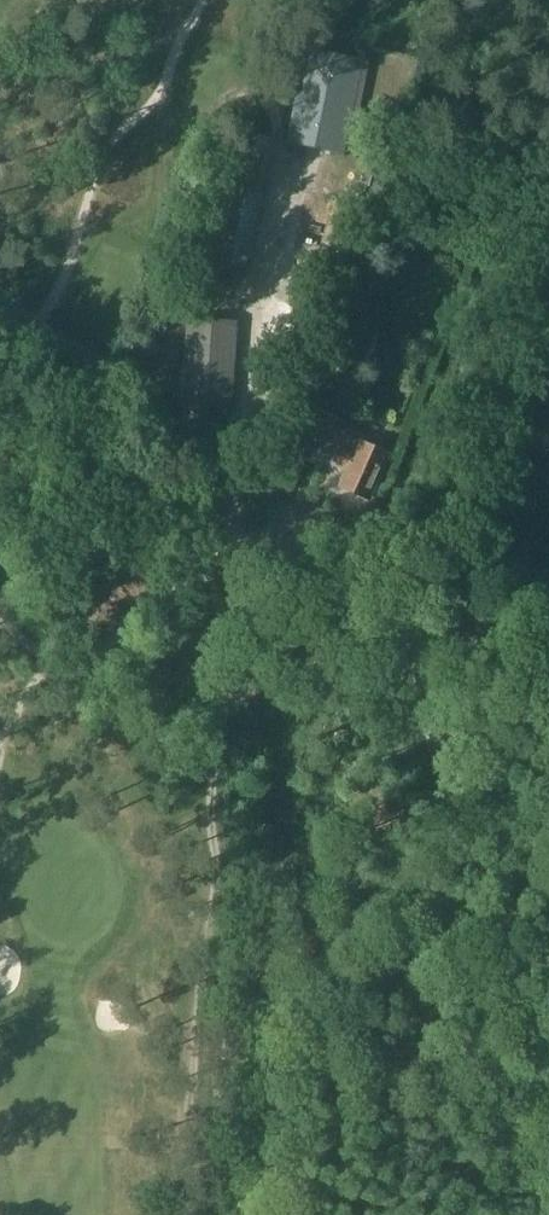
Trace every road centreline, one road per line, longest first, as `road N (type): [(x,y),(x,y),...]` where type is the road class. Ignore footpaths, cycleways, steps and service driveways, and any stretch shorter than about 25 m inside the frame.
road 1 (unclassified): [(548,687),(412,621),(431,723),(548,1078)]
road 2 (track): [(321,582),(65,446),(0,398)]

